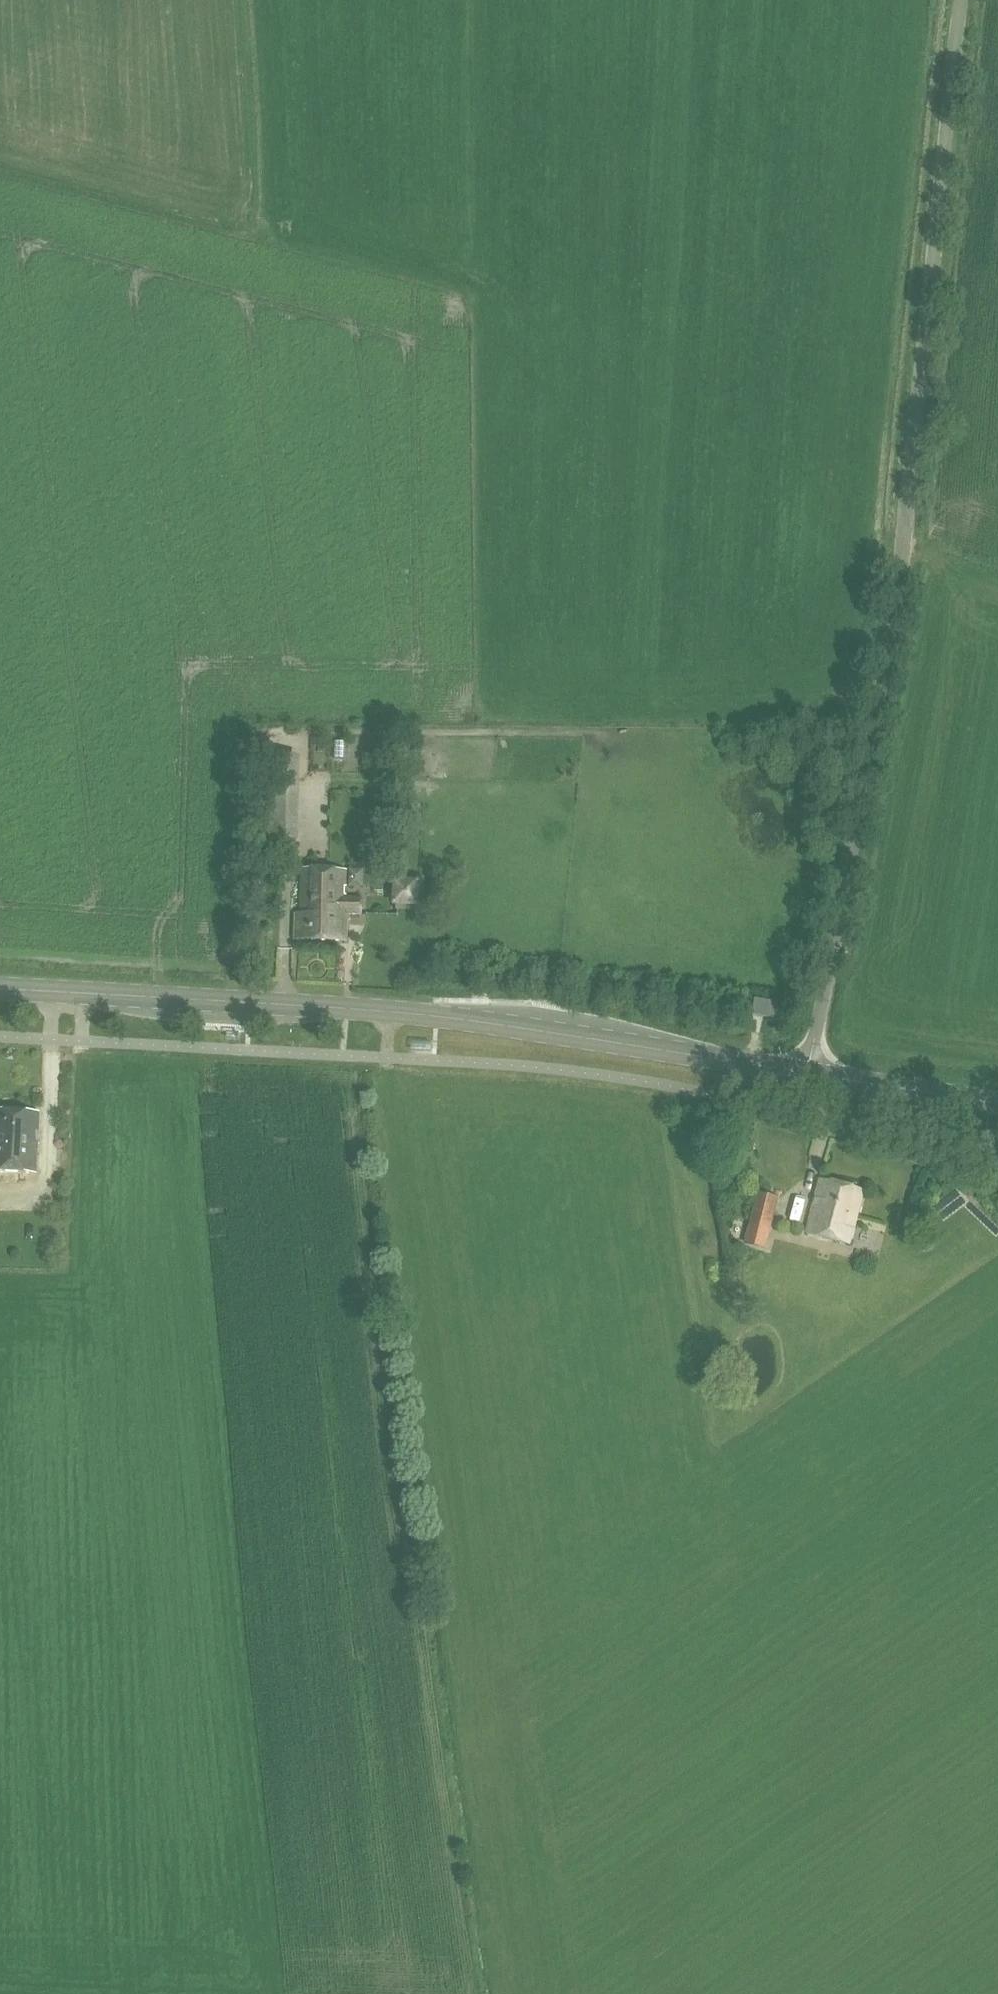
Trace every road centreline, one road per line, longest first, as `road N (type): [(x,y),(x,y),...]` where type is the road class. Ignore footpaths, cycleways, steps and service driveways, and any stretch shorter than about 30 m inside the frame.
road 1 (unclassified): [(813,1070),(901,528),(953,0)]
road 2 (primary): [(813,1070),(351,1009),(0,988)]
road 3 (primary): [(997,1101),(813,1070)]

